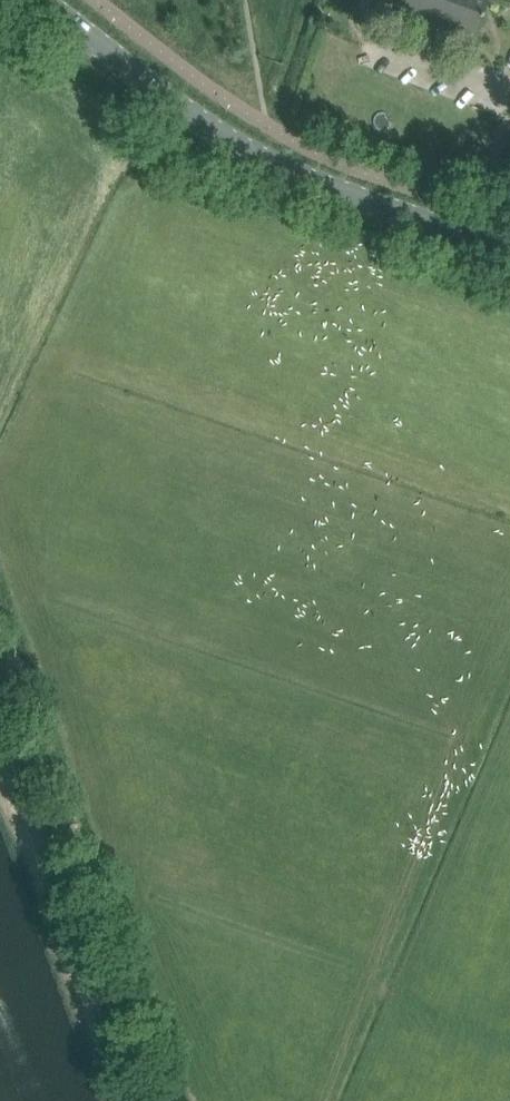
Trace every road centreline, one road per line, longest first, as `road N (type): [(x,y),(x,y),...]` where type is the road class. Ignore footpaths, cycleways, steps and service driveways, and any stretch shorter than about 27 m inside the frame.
road 1 (tertiary): [(461,234),(274,164),(219,134),(42,0)]
road 2 (track): [(0,754),(123,1100)]
road 3 (residential): [(461,234),(509,102)]
road 4 (residential): [(509,95),(389,51)]

